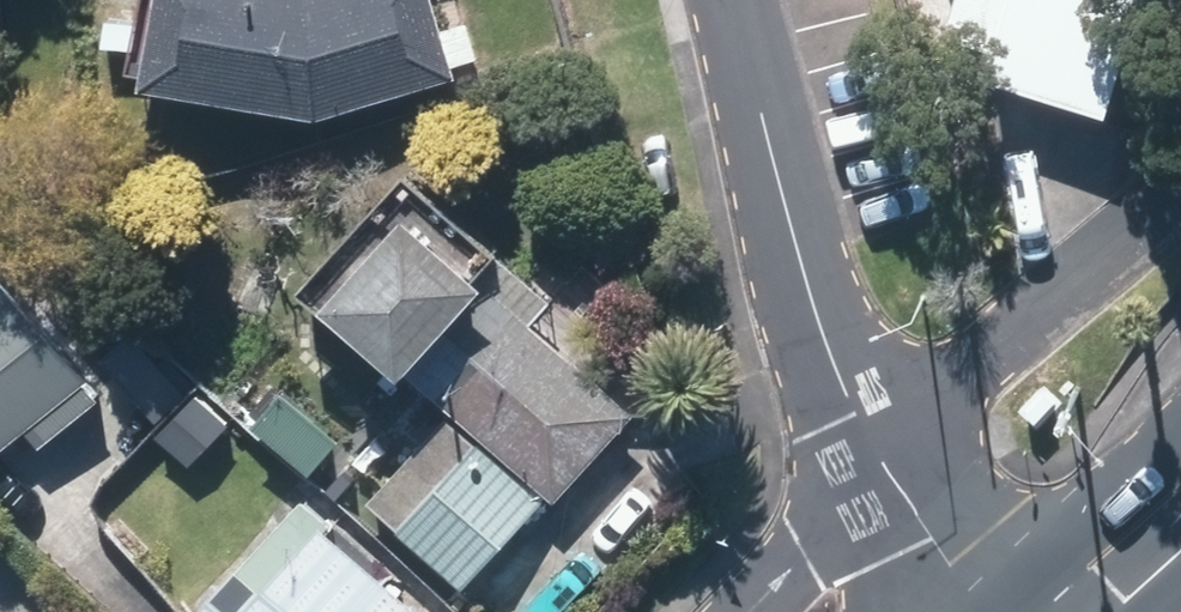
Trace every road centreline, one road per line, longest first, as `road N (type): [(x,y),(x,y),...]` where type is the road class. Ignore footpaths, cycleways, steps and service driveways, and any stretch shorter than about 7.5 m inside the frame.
road 1 (residential): [(738,0),(854,410),(937,578),(966,611)]
road 2 (primary): [(1180,515),(1077,611)]

